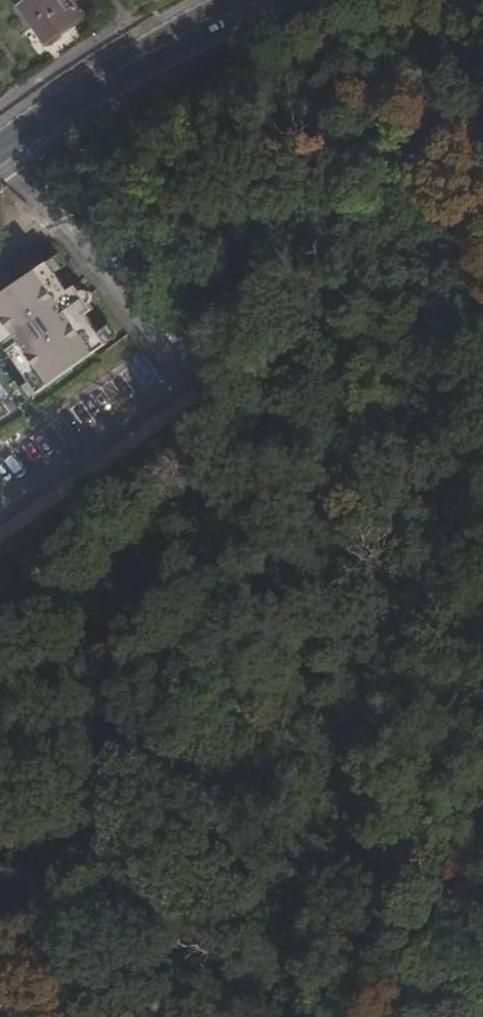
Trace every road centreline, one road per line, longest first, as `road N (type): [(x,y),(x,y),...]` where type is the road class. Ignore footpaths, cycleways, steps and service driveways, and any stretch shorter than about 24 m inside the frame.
road 1 (tertiary): [(105,77),(279,0)]
road 2 (tertiary): [(225,0),(105,77)]
road 3 (tertiary): [(0,151),(105,77)]

